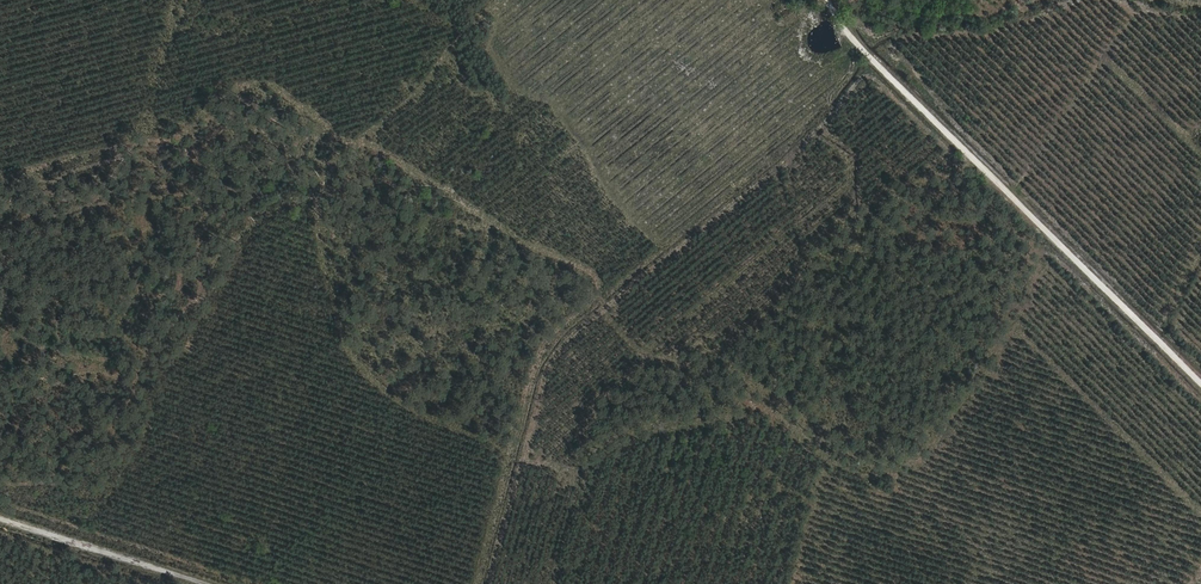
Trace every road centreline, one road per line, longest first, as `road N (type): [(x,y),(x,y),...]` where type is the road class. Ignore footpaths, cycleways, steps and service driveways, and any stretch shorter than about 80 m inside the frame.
road 1 (track): [(1200,384),(848,36),(828,0)]
road 2 (track): [(224,583),(0,514)]

